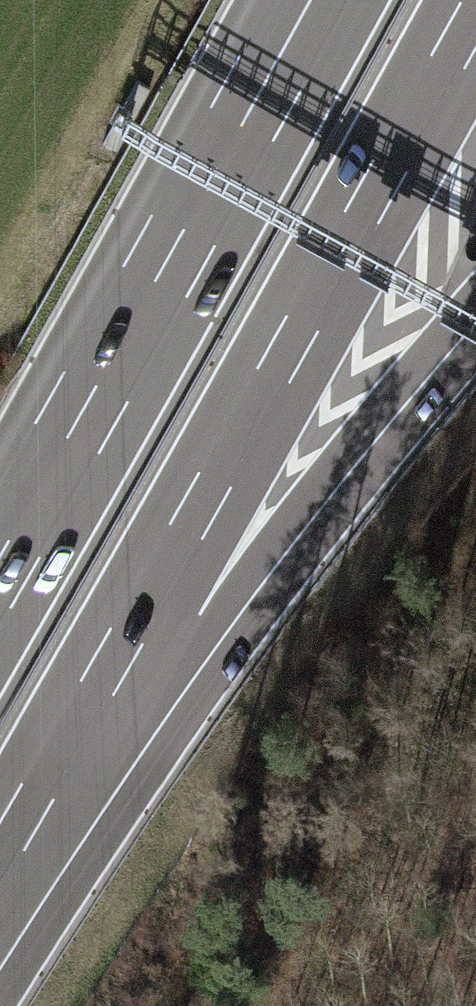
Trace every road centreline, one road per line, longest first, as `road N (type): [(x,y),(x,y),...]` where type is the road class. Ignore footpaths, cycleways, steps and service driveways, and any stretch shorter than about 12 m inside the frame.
road 1 (motorway): [(15,838),(475,11)]
road 2 (motorway): [(15,838),(475,322)]
road 3 (motorway): [(331,0),(0,593)]

